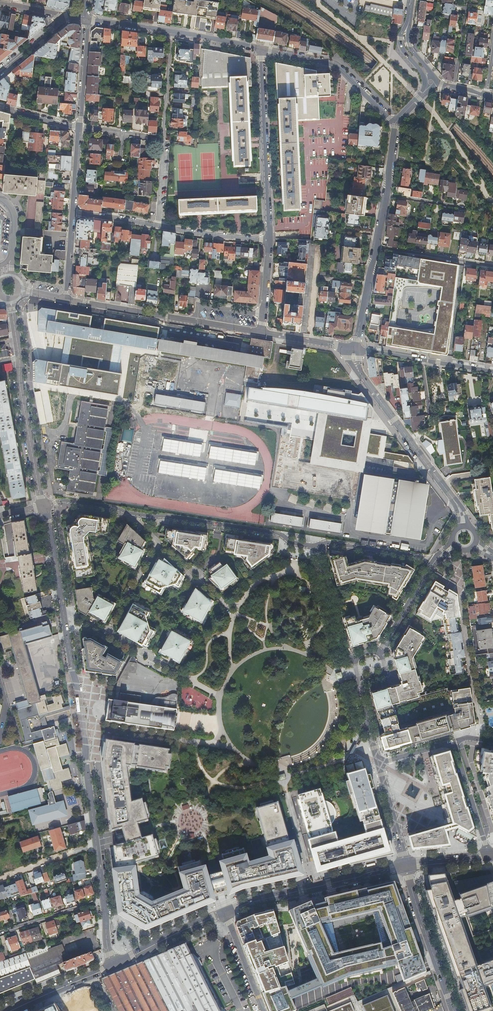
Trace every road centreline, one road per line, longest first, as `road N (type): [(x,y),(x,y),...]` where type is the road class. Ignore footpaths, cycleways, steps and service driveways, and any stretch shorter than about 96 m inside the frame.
road 1 (residential): [(44,506),(97,846)]
road 2 (residential): [(315,547),(275,534),(44,506)]
road 3 (residential): [(394,124),(355,349)]
road 4 (residential): [(11,298),(44,506)]
road 5 (tertiary): [(66,299),(261,332)]
road 6 (residential): [(171,32),(158,226)]
road 7 (residential): [(270,240),(262,49)]
road 8 (residential): [(355,349),(360,374),(447,490)]
road 9 (residential): [(394,124),(333,64),(262,49)]
road 10 (residential): [(452,1010),(405,866)]
road 11 (secondary): [(226,913),(110,967)]
road 12 (residential): [(315,547),(332,542),(436,561)]
road 13 (residential): [(356,659),(346,652),(315,547)]

